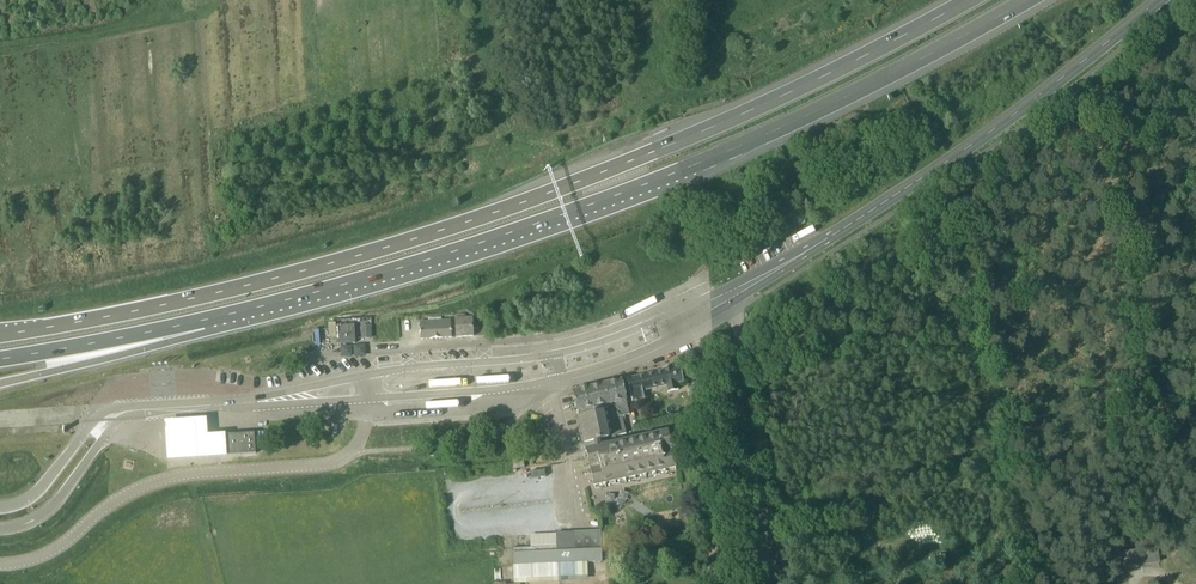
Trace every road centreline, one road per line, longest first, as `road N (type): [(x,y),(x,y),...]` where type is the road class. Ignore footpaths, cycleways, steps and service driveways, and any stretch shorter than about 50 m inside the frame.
road 1 (trunk): [(737,116),(388,247),(166,304),(0,335)]
road 2 (trunk): [(204,320),(469,247),(748,143)]
road 3 (tertiary): [(366,399),(511,388),(623,359),(731,303),(851,225)]
road 4 (tertiary): [(851,225),(649,324),(581,349),(365,376)]
road 5 (unclassified): [(0,566),(58,548),(119,499),(156,482),(340,460),(363,438),(366,399)]
road 6 (tertiary): [(851,225),(1033,103),(1160,0)]
road 7 (motorway): [(748,143),(1031,0)]
road 8 (motorway): [(972,0),(737,116)]
road 9 (track): [(697,333),(718,583)]
road 10 (trunk): [(0,384),(204,320)]
road 11 (trunk): [(0,359),(204,320)]
road 12 (tertiary): [(0,531),(53,509),(135,411)]
road 13 (tertiary): [(135,411),(100,417),(27,502),(0,508)]
road 14 (tertiary): [(135,411),(289,398)]

